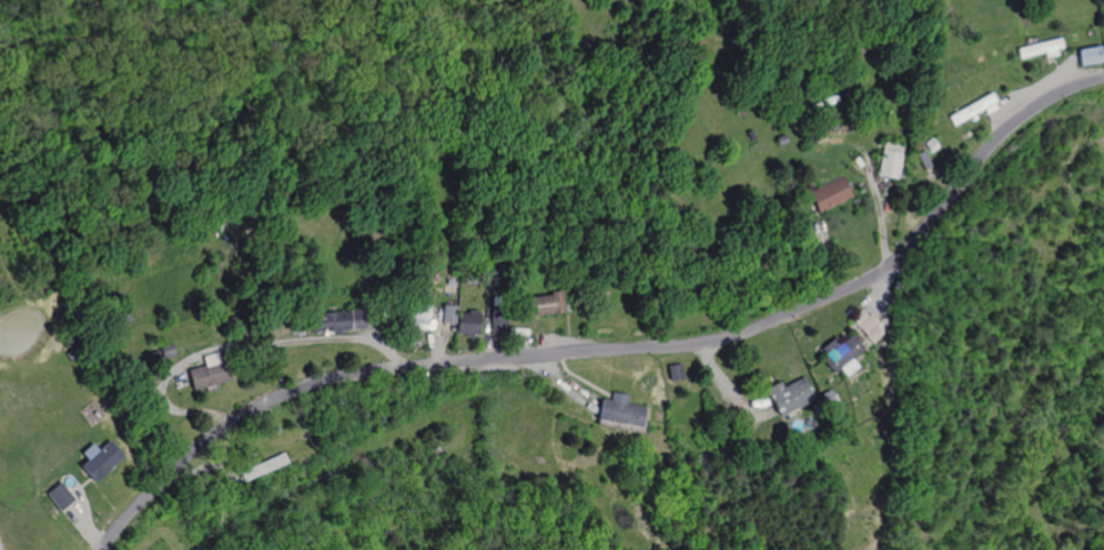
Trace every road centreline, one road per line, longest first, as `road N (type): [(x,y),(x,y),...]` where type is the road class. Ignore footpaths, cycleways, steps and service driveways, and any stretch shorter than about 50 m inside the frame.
road 1 (residential): [(100,549),(203,442),(306,384),(375,368),(703,344),(880,276),(1002,132),(1039,103),(1103,75)]

